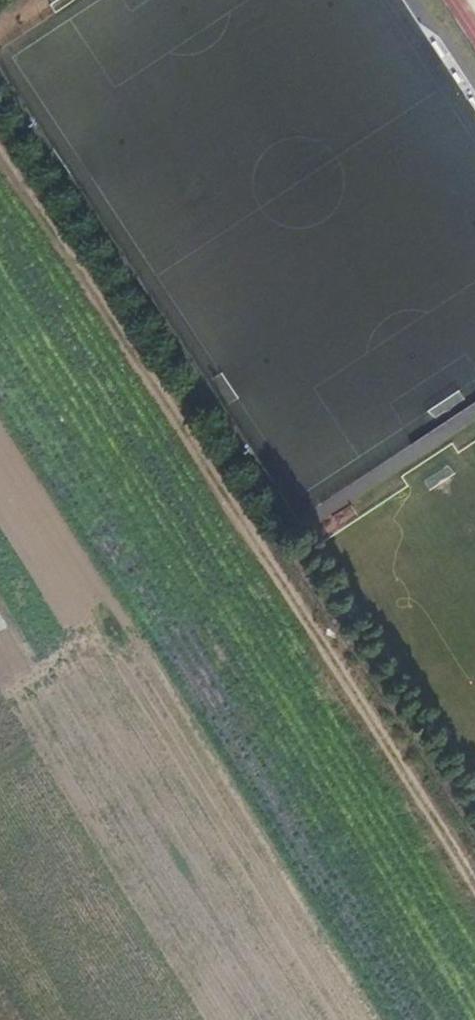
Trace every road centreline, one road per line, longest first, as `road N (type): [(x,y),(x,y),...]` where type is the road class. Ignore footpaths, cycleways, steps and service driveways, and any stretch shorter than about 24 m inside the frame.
road 1 (track): [(474,889),(0,155)]

